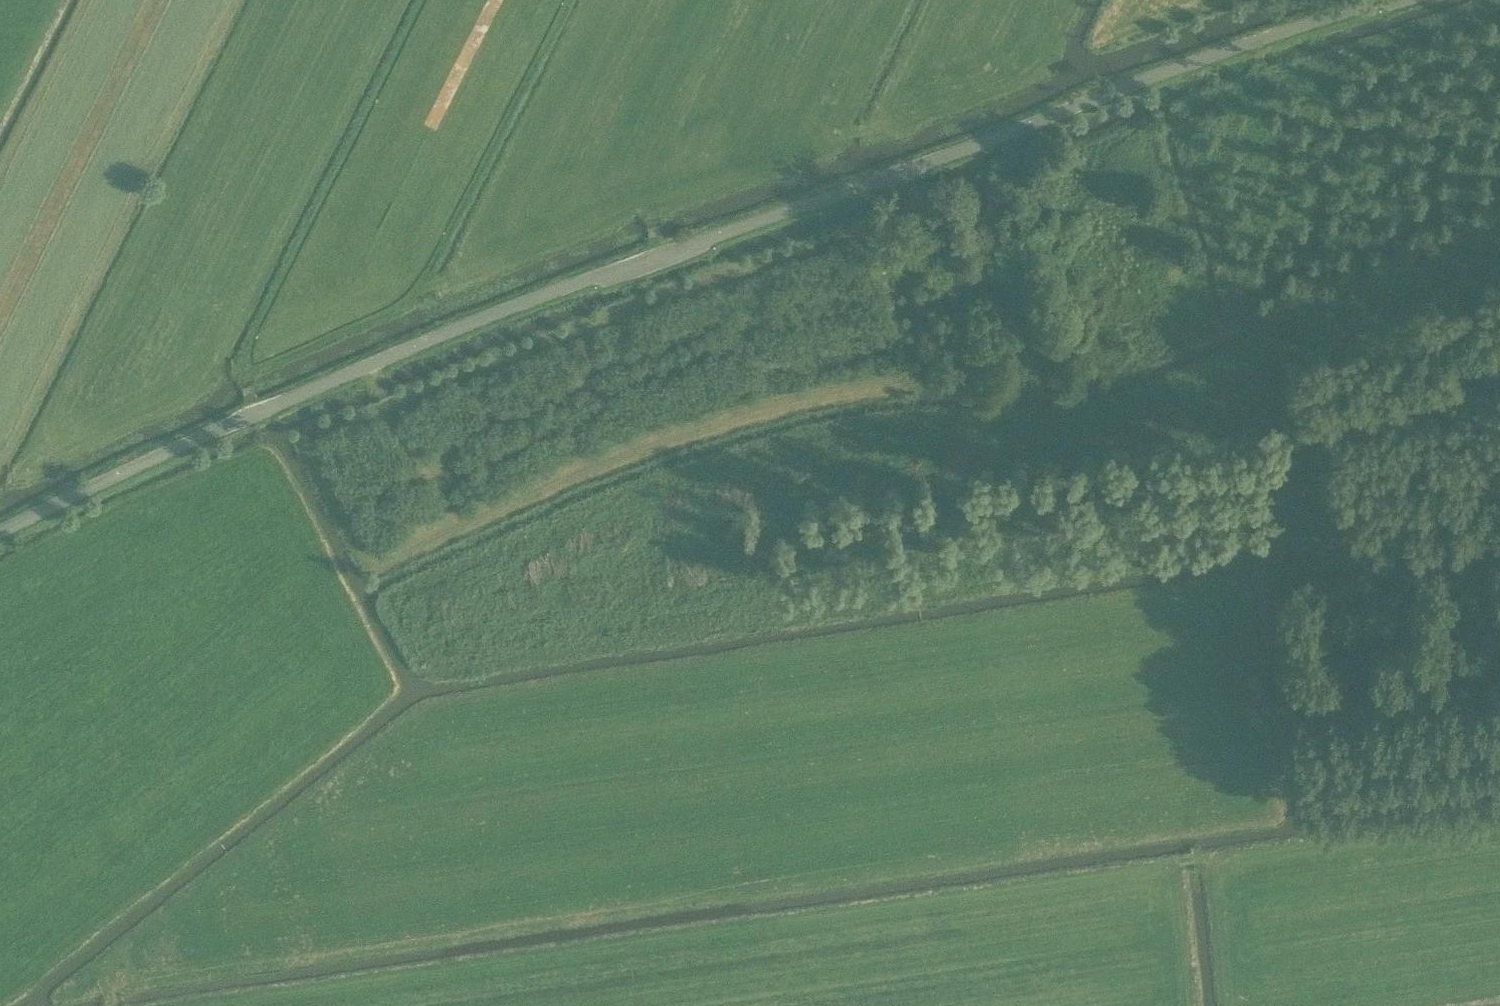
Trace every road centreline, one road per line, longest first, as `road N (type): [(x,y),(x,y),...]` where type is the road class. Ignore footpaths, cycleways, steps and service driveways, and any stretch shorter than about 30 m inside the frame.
road 1 (unclassified): [(0,535),(287,399),(1392,0)]

